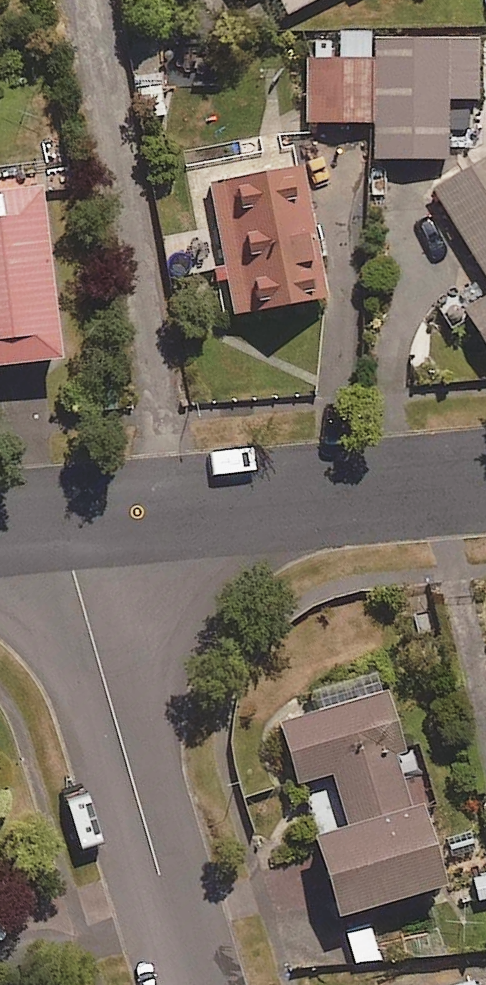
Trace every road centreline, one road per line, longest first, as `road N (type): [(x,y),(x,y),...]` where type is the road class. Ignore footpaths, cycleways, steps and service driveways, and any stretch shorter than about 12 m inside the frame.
road 1 (residential): [(60,522),(196,984)]
road 2 (residential): [(60,522),(485,483)]

